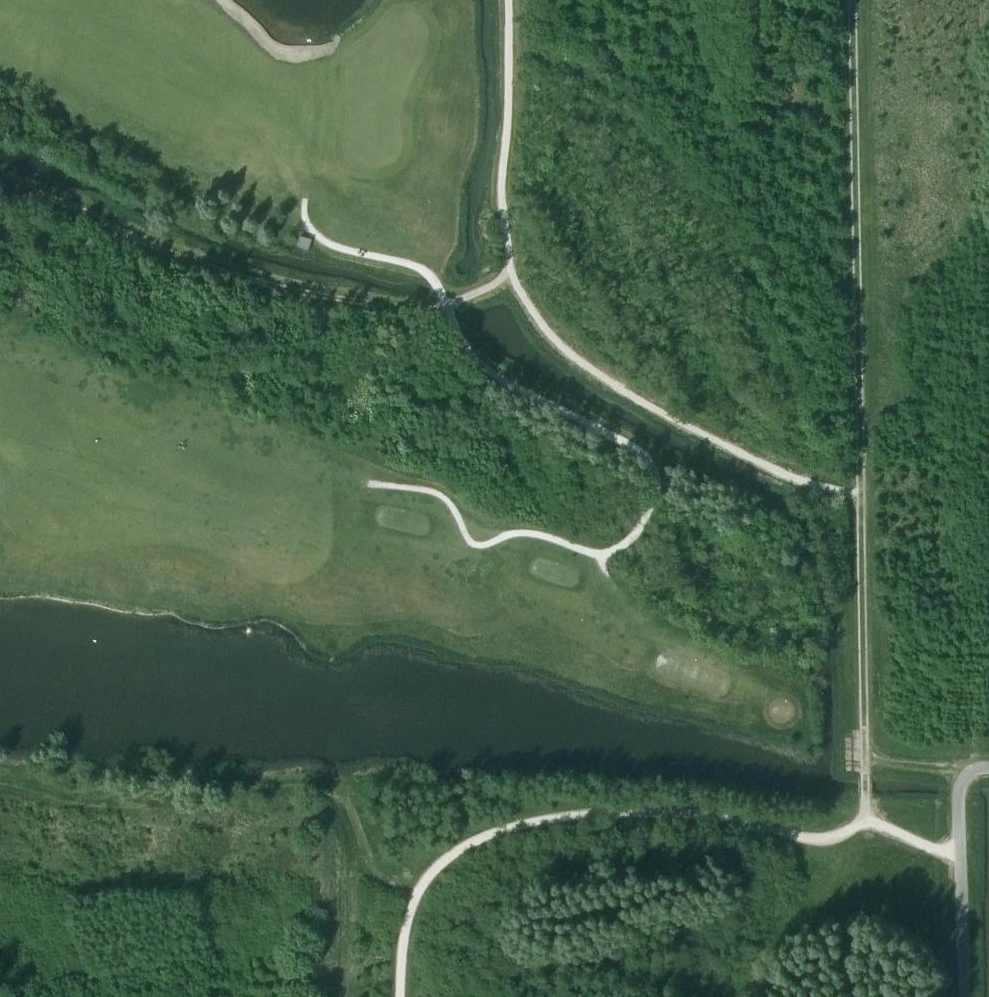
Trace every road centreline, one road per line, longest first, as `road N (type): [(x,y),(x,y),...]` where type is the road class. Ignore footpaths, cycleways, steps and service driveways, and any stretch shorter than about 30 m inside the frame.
road 1 (track): [(862,499),(853,0)]

